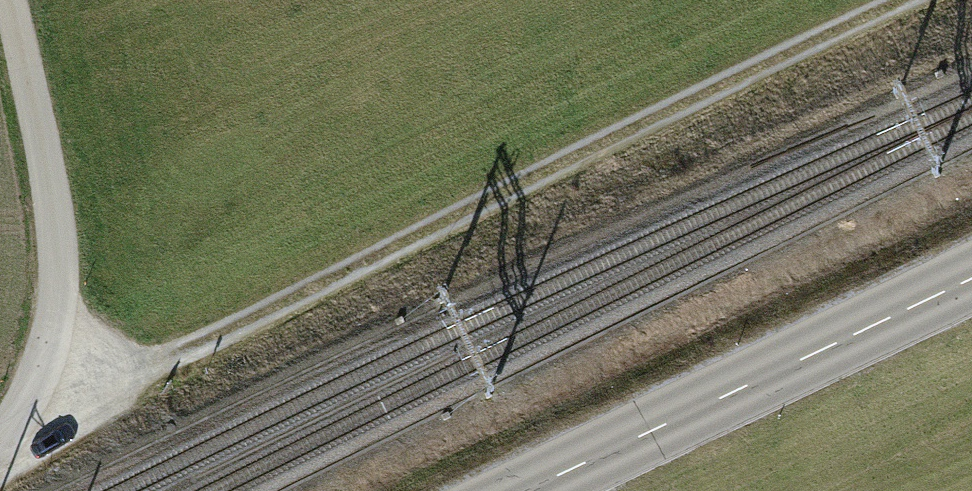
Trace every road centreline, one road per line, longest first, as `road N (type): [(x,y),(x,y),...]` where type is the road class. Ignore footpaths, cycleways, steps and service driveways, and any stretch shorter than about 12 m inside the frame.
road 1 (track): [(41,376),(116,372),(205,344),(909,0)]
road 2 (tertiary): [(971,276),(521,490)]
road 3 (unclassified): [(0,440),(41,376),(59,301),(49,184),(9,0)]

